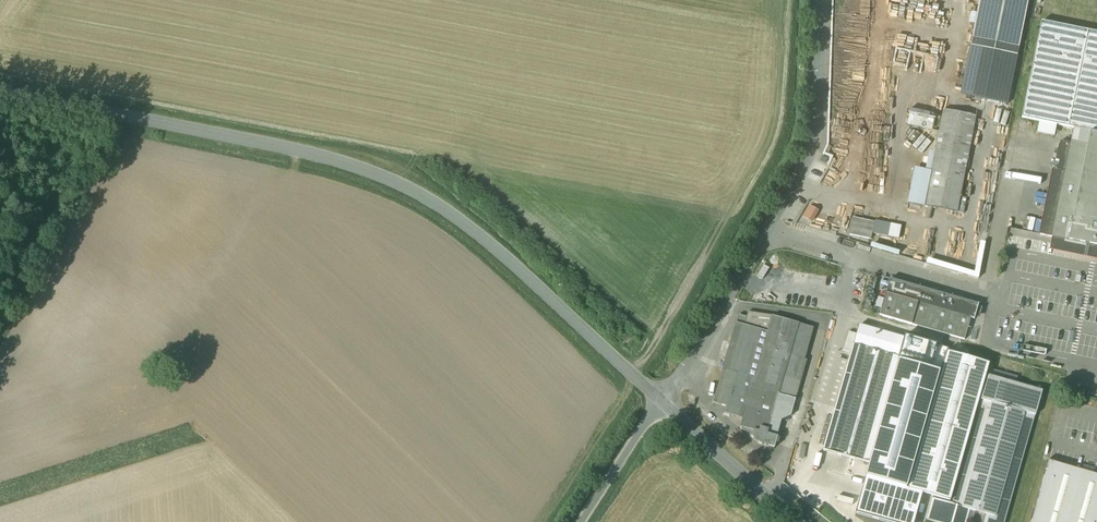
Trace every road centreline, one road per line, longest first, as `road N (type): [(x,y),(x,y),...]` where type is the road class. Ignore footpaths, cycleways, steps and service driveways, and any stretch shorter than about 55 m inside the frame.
road 1 (unclassified): [(120,115),(336,161),(400,187),(468,227),(663,405)]
road 2 (unclassified): [(663,405),(806,161),(818,107),(821,0)]
road 3 (unclassified): [(771,502),(663,405)]
road 4 (unclassified): [(585,521),(663,405)]
road 5 (unclassified): [(120,115),(0,92)]

